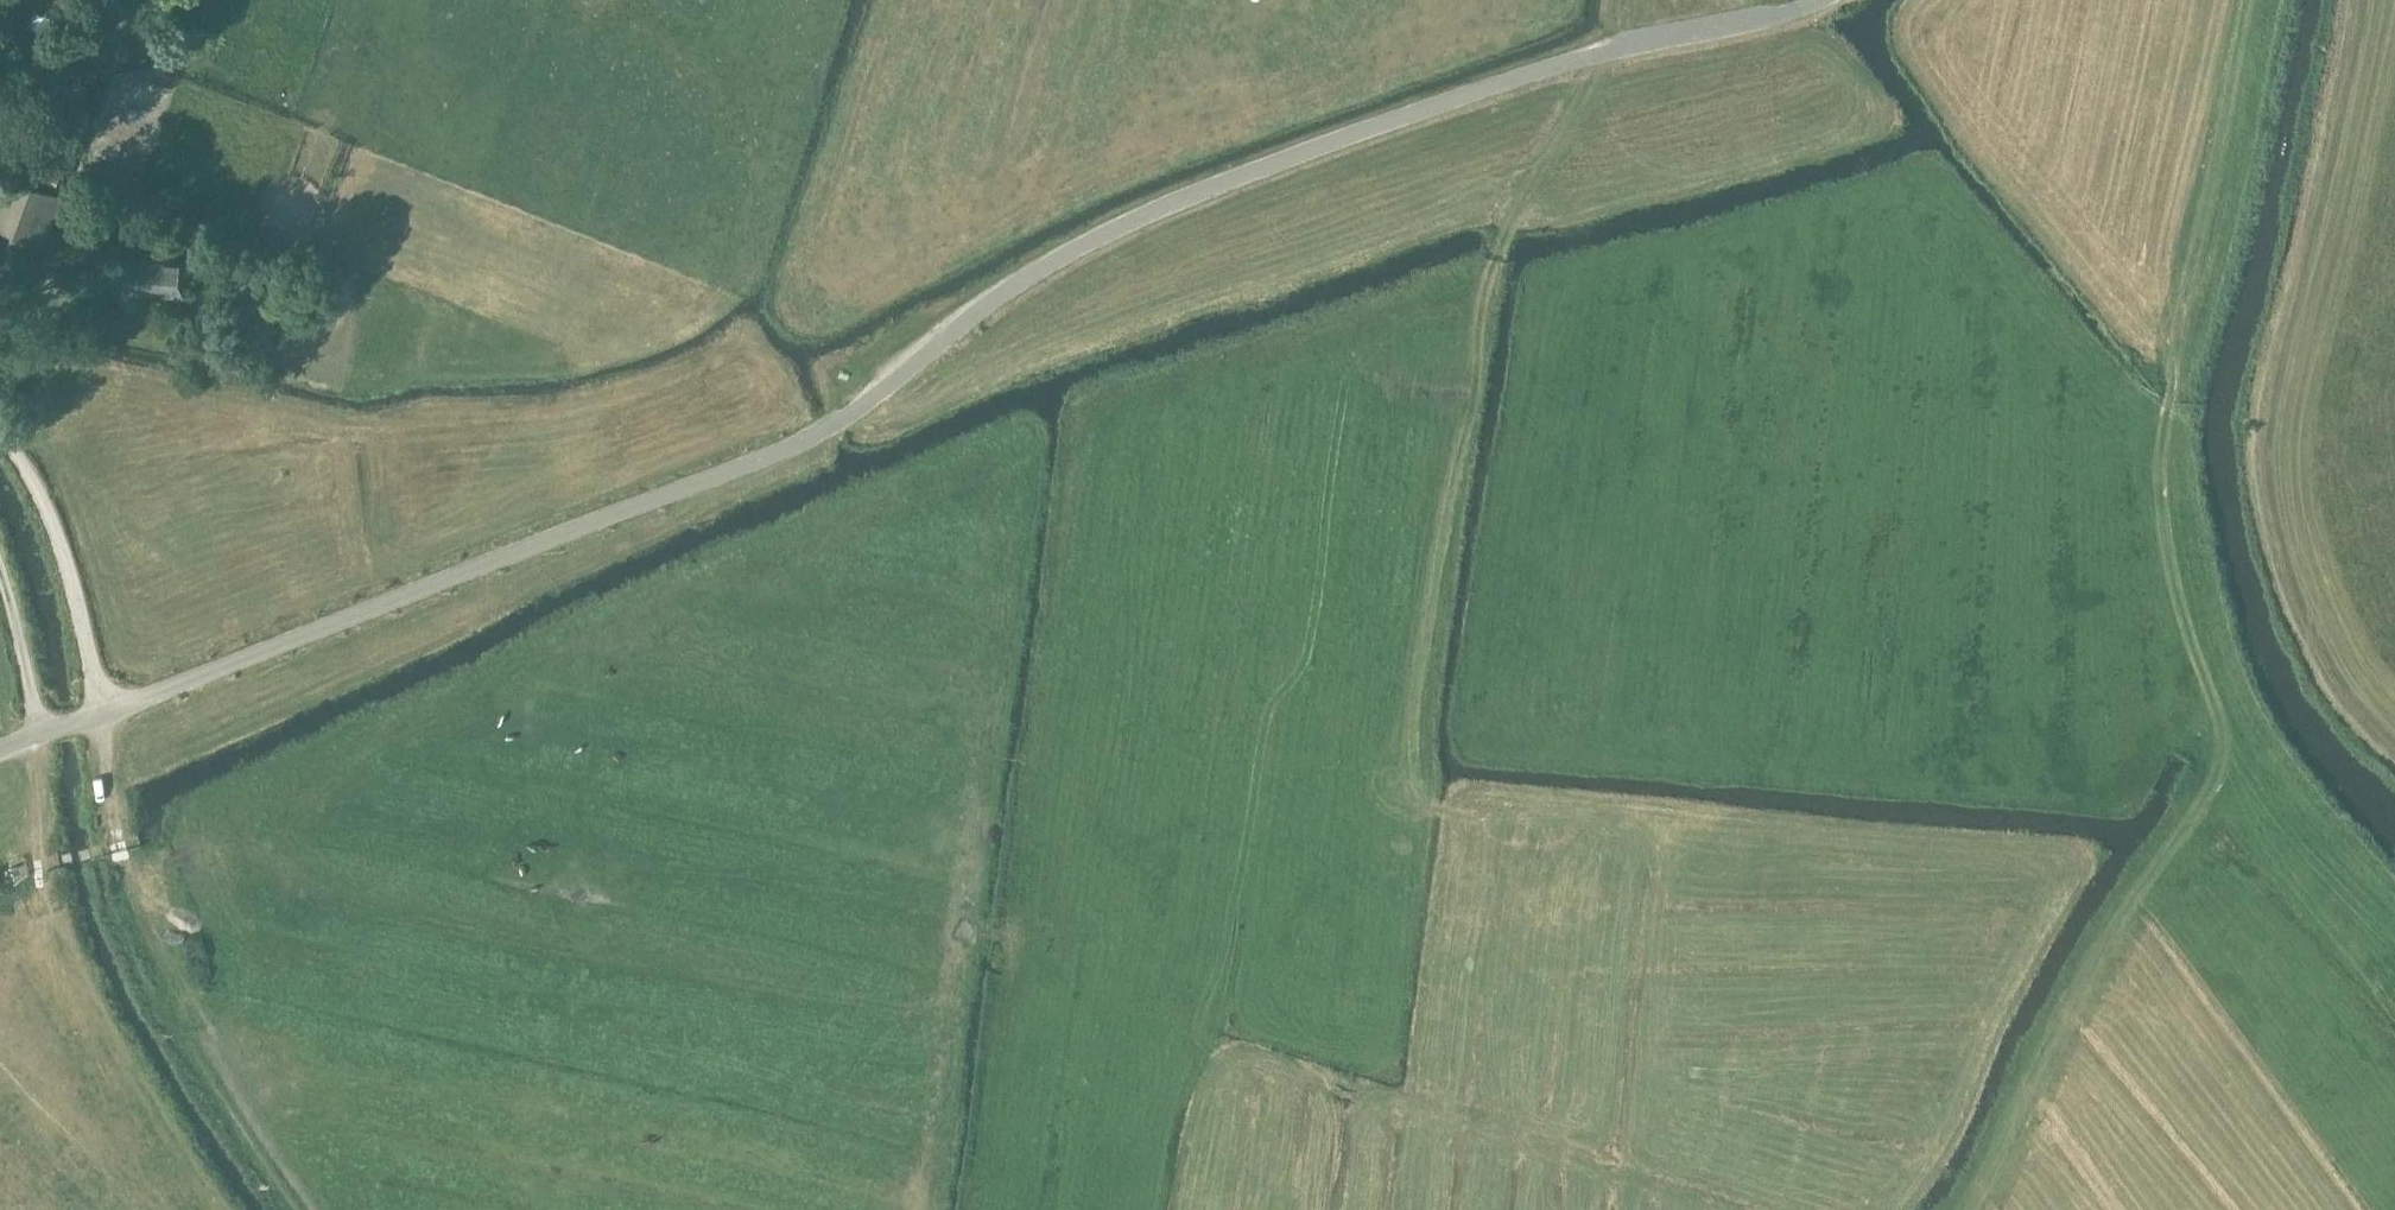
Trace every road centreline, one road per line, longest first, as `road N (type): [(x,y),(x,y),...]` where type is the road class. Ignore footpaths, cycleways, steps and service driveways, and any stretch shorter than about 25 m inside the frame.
road 1 (unclassified): [(0,747),(794,443),(1113,227),(1316,143),(1602,53),(1814,0)]
road 2 (track): [(105,710),(54,524),(0,430)]
road 3 (track): [(1602,53),(1596,97),(1501,257)]
road 4 (track): [(0,575),(38,730)]

